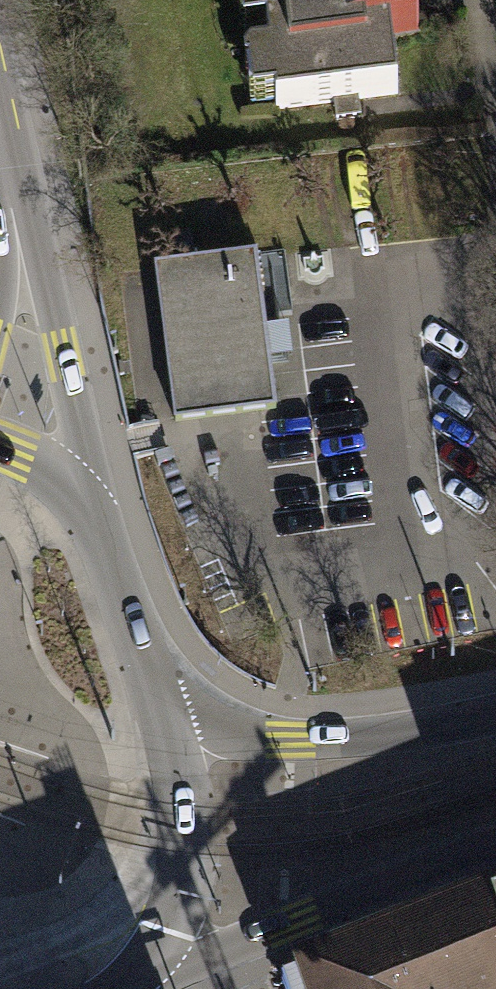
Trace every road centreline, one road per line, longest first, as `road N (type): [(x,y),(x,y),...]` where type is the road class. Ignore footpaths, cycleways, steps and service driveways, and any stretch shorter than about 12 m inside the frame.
road 1 (secondary): [(135,988),(495,846)]
road 2 (secondary): [(91,495),(66,356),(0,133)]
road 3 (secondary): [(495,717),(407,735),(290,739),(221,729),(163,702)]
road 4 (secondary): [(122,988),(163,925),(186,848),(188,809),(163,702)]
road 5 (secondary): [(163,702),(91,495)]

